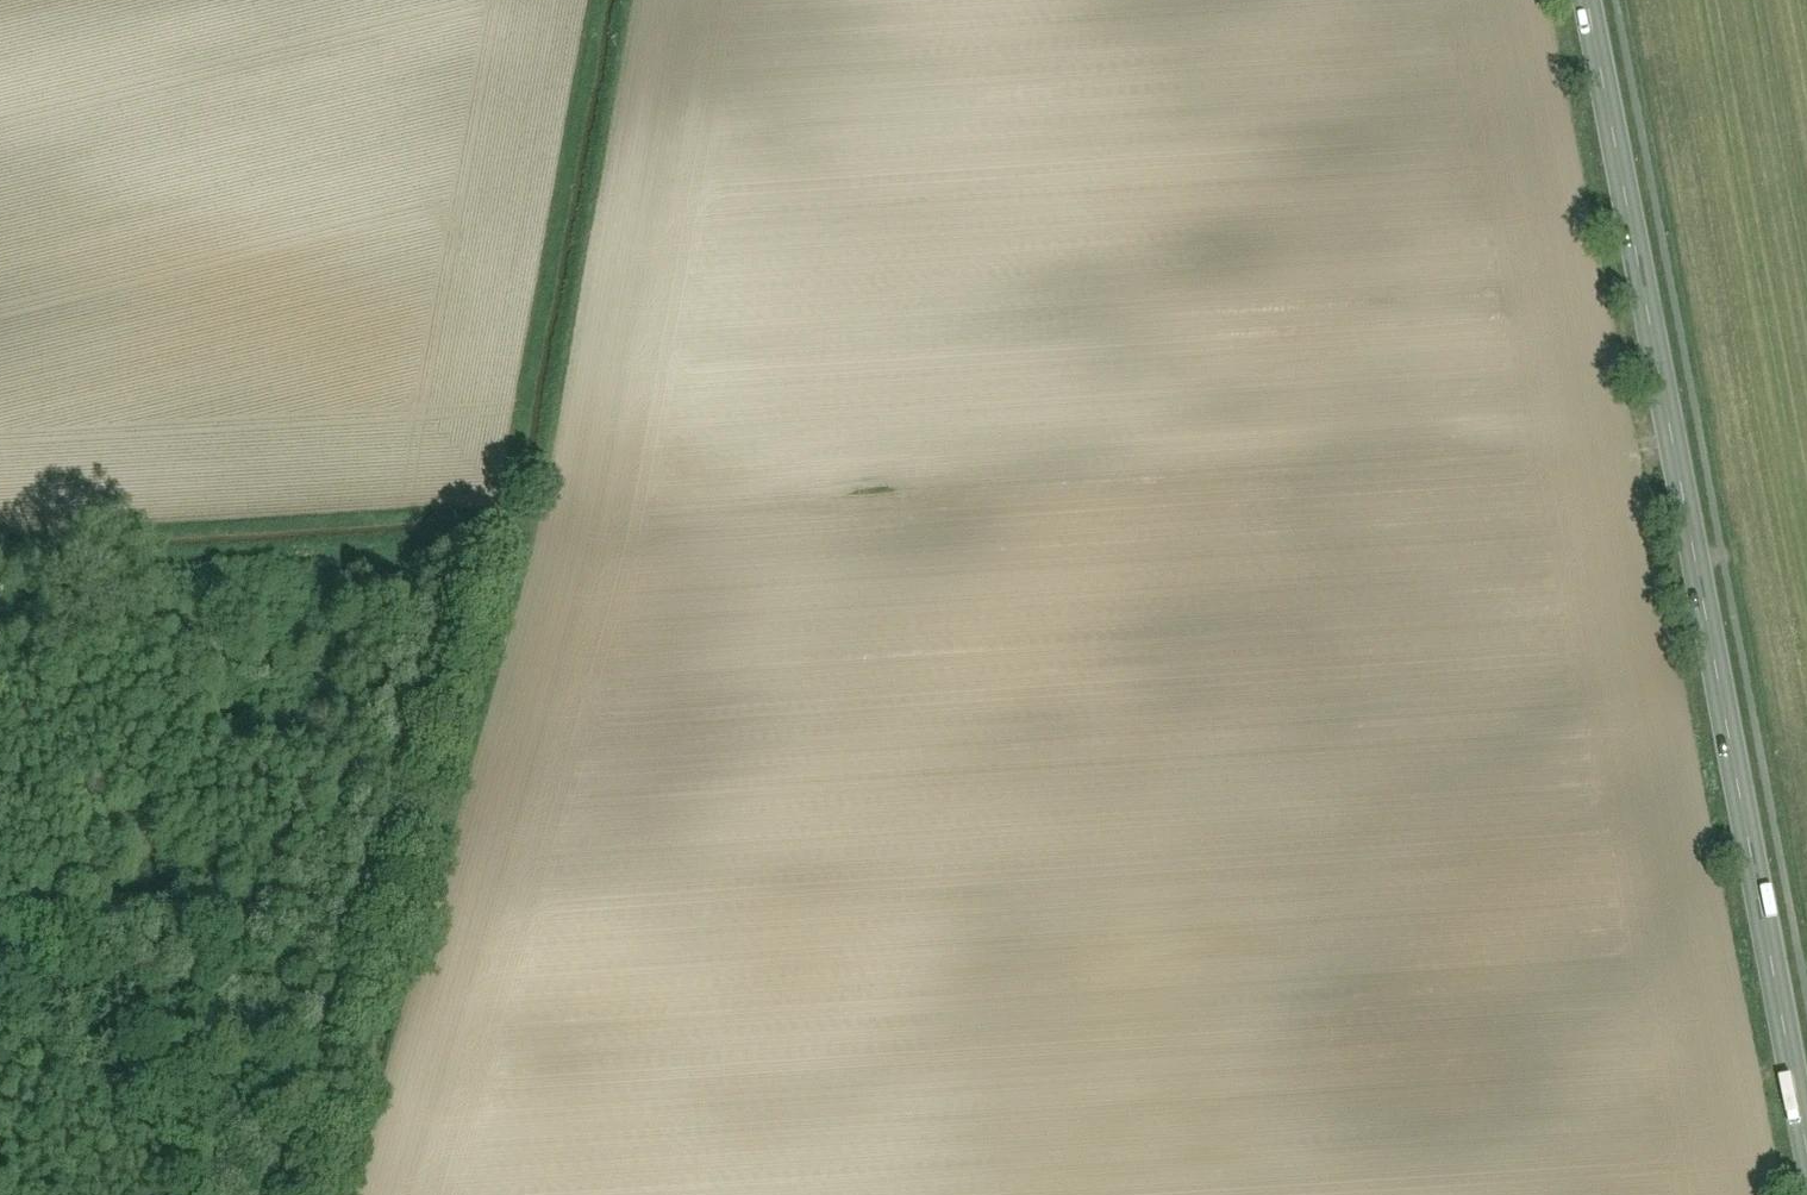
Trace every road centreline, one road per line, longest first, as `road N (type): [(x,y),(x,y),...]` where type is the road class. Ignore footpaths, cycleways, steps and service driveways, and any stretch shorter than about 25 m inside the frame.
road 1 (tertiary): [(1806,1145),(1585,0)]

